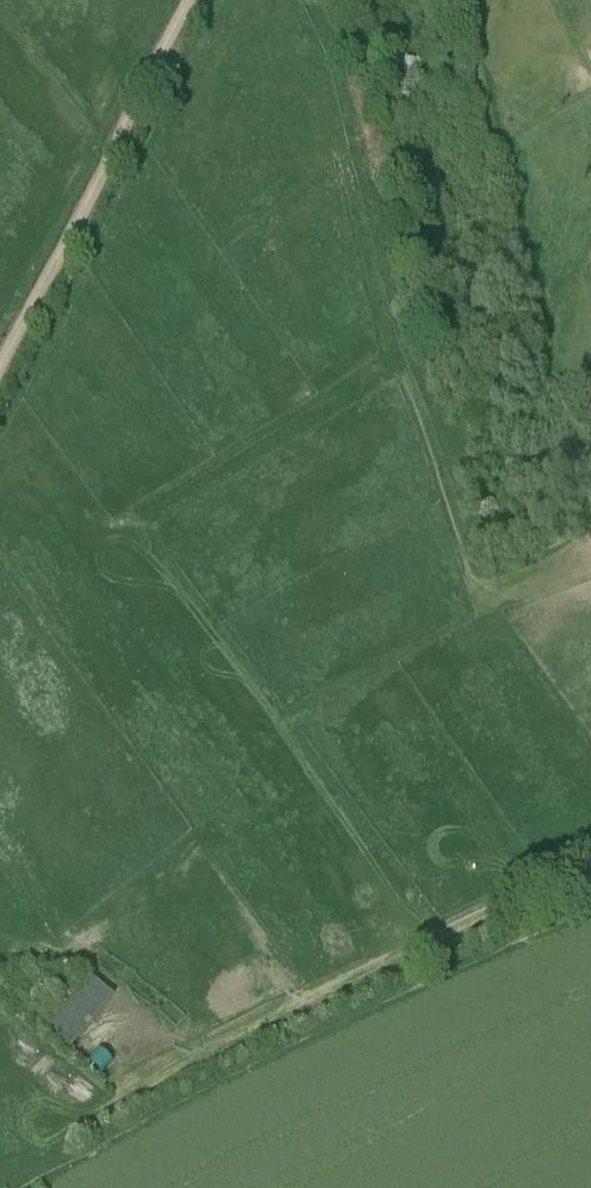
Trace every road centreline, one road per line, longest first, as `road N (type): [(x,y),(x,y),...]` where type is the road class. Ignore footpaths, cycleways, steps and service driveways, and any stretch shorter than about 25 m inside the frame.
road 1 (track): [(31,1187),(169,1107),(590,908)]
road 2 (track): [(590,860),(198,1047),(114,1103)]
road 3 (track): [(213,0),(0,416)]

